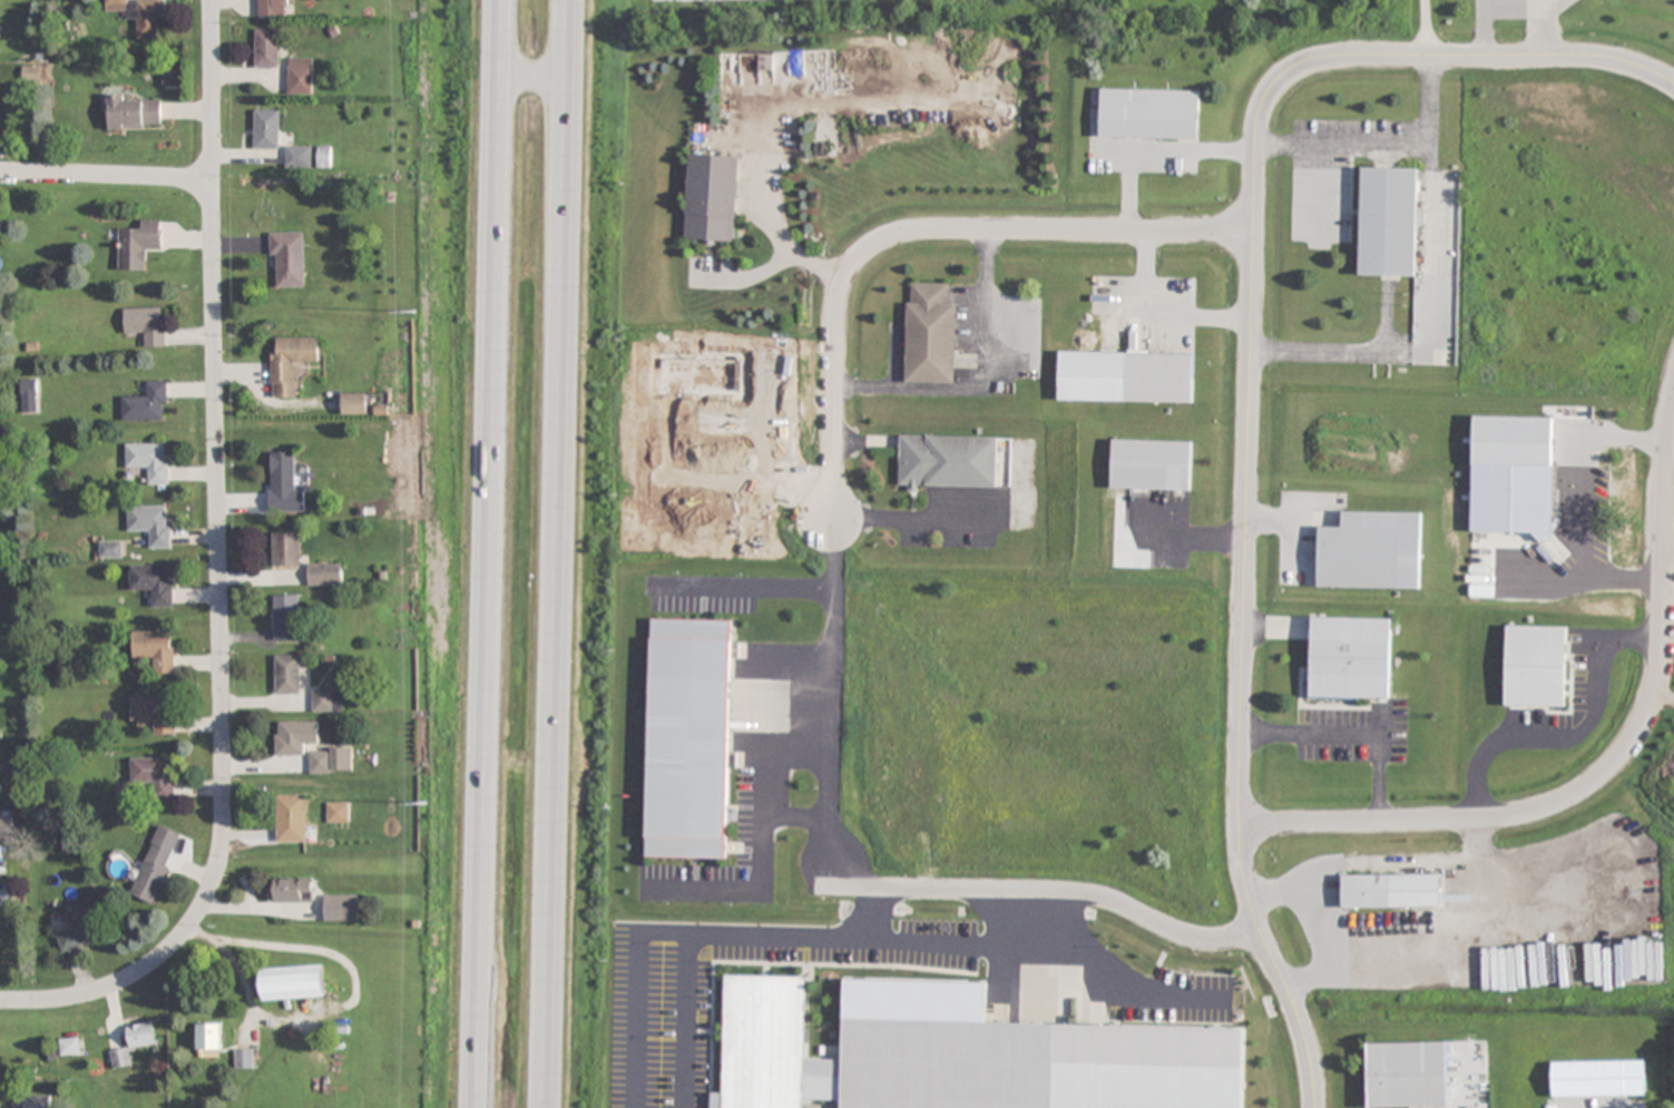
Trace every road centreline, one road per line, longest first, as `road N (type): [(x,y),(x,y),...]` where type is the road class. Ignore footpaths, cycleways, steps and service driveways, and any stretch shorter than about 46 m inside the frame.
road 1 (residential): [(1314,1107),(1296,1012),(1244,880),(1239,825),(1261,112),(1286,73),(1347,57),(1615,60),(1673,82)]
road 2 (residential): [(0,1001),(92,992),(148,964),(199,915),(222,849),(210,0)]
road 3 (motorway): [(501,0),(476,1107)]
road 4 (motorway): [(553,1107),(578,0)]
road 5 (residential): [(1673,383),(1662,449),(1657,665),(1645,714),(1617,759),(1575,794),(1533,812),(1239,825)]
road 6 (residential): [(1253,229),(910,231),(865,243),(848,268),(839,304),(829,520)]
road 7 (residential): [(1220,940),(1174,932),(1093,894),(815,888)]
road 8 (residential): [(0,172),(212,179)]

